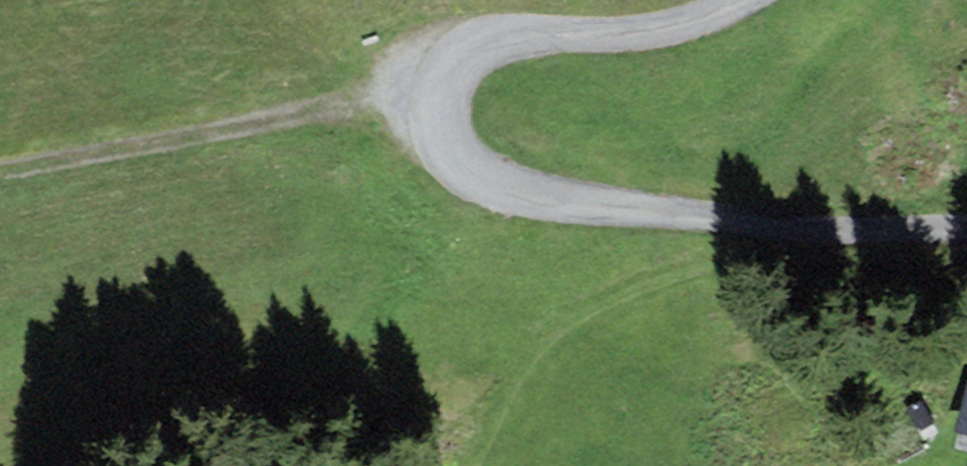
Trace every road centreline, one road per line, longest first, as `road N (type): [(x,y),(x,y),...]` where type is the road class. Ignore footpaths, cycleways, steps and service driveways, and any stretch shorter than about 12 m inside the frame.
road 1 (track): [(757,0),(662,33),(478,52),(439,86),(434,112),(447,150),(491,194),(596,217),(785,222)]
road 2 (track): [(434,112),(319,110),(0,171)]
road 3 (track): [(785,222),(583,317),(487,391),(454,465)]
road 4 (track): [(785,222),(966,225)]

